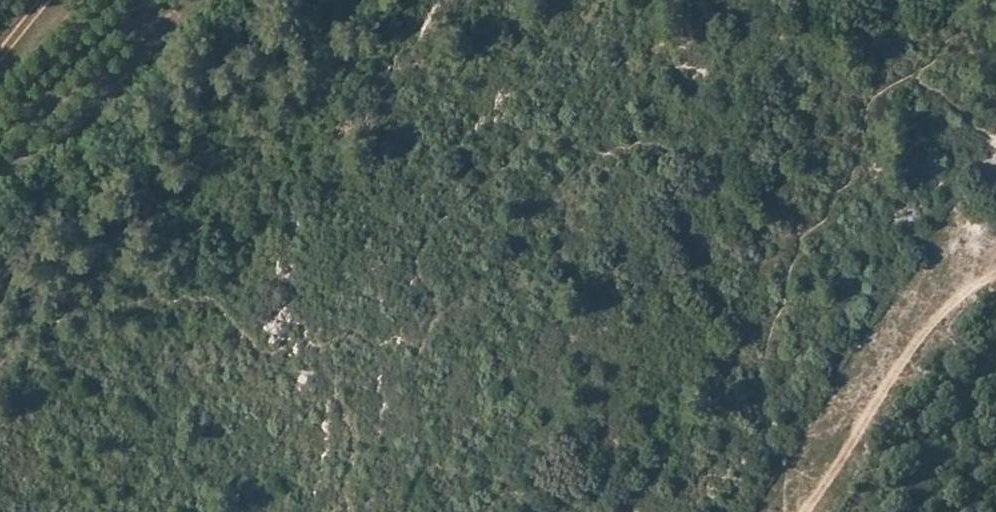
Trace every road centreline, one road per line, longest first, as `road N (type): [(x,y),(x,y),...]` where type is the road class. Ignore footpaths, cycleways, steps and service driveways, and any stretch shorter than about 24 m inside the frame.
road 1 (track): [(995,275),(967,288),(909,346),(801,511)]

